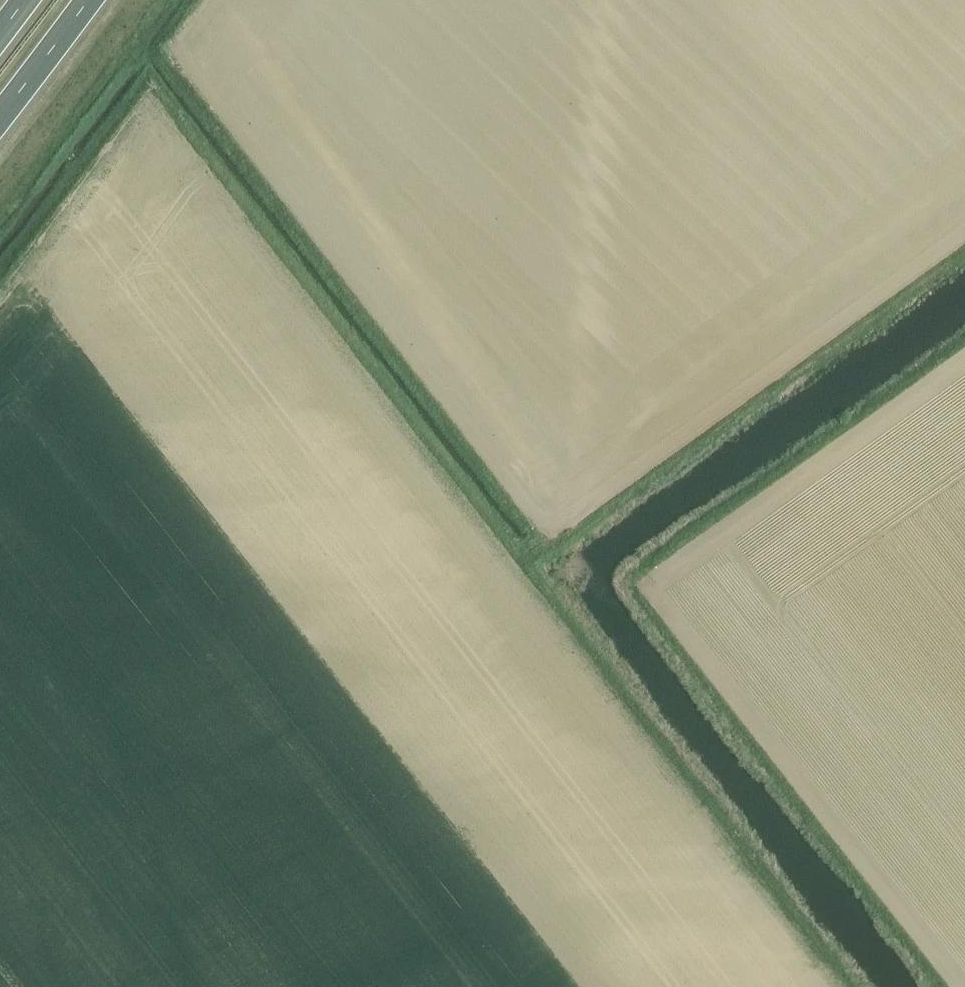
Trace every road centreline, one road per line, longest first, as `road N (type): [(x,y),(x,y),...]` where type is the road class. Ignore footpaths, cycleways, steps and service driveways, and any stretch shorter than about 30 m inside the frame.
road 1 (trunk): [(0,114),(90,0)]

